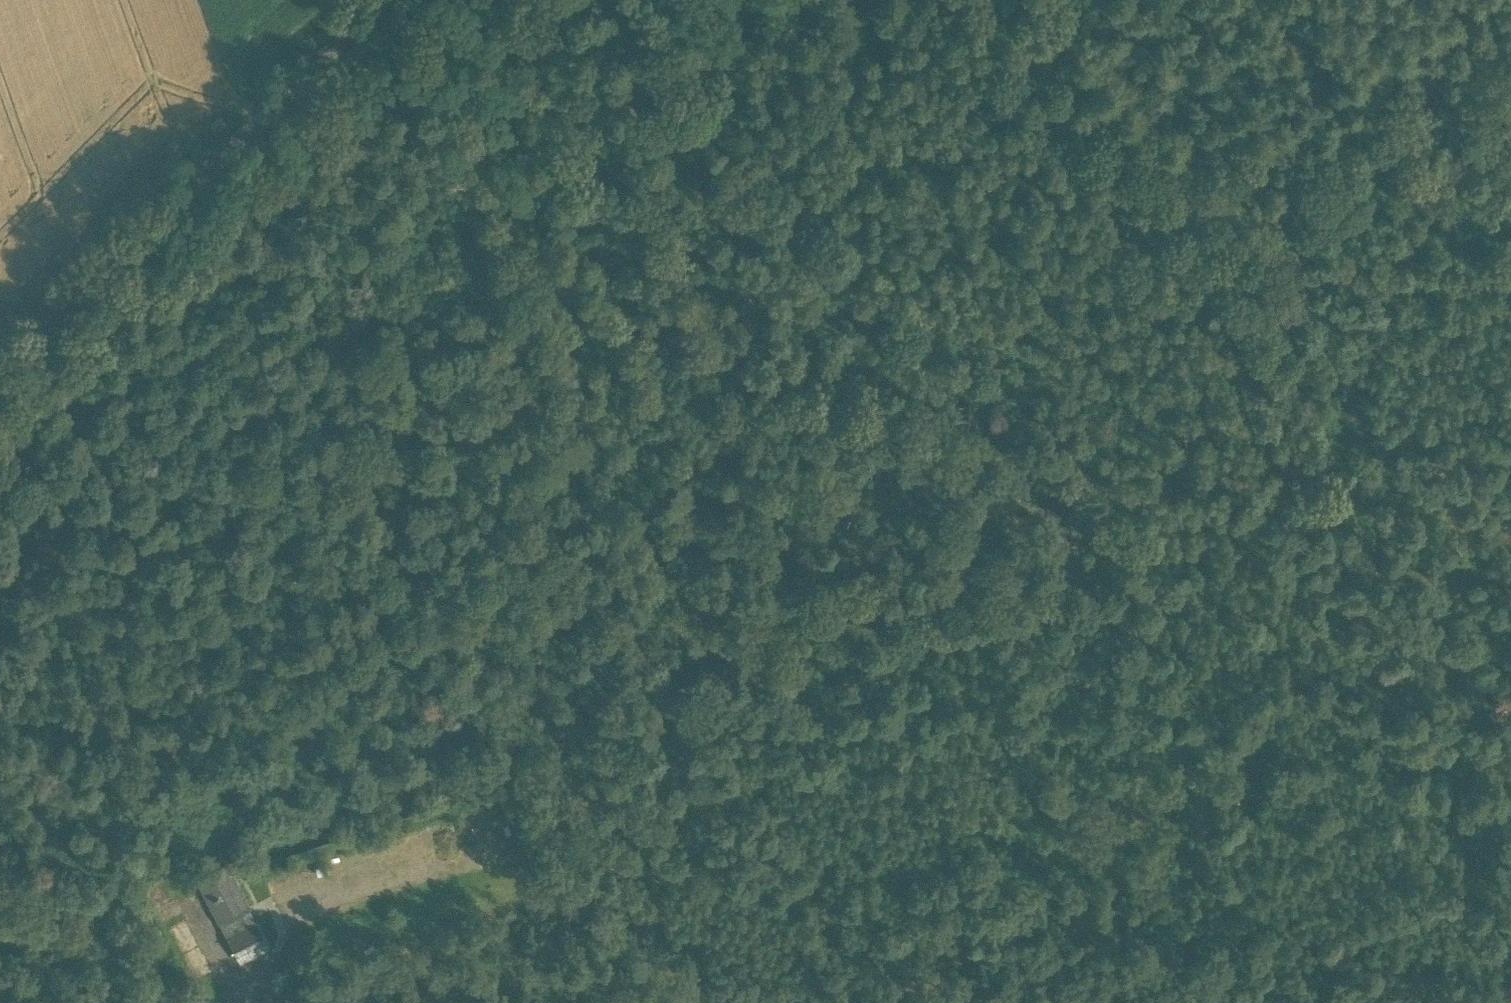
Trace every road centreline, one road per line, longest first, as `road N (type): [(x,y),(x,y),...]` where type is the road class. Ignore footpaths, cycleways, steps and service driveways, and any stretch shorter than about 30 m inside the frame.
road 1 (unclassified): [(380,0),(0,373)]

